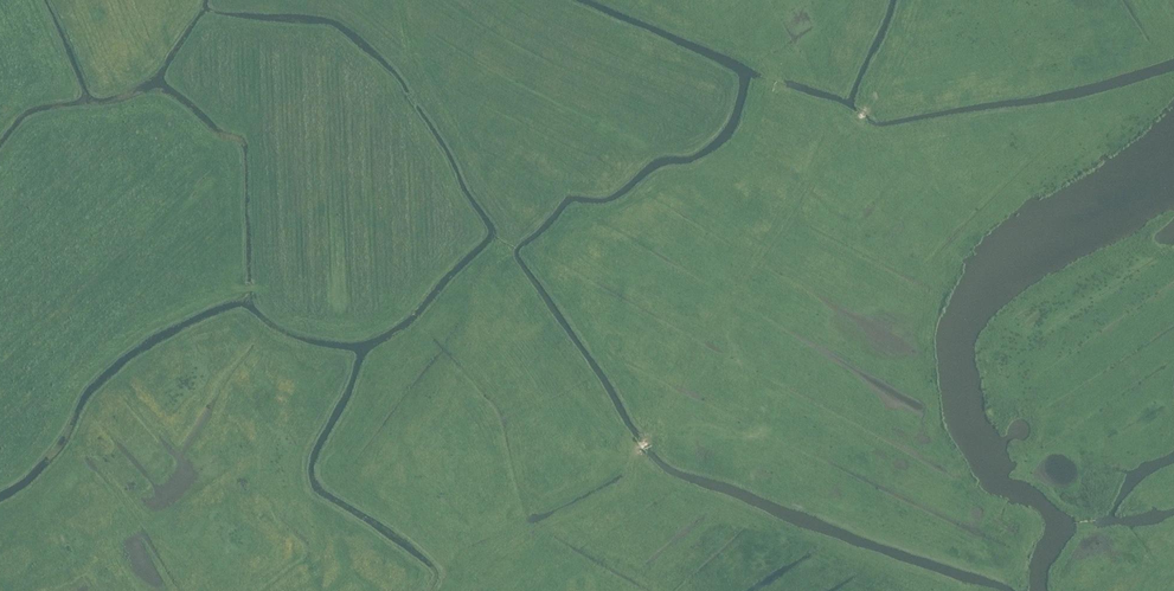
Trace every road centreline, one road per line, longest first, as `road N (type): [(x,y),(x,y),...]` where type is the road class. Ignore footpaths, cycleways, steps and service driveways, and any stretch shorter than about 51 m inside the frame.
road 1 (track): [(479,590),(491,559),(626,490),(635,454),(731,355),(747,277),(794,202),(859,125),(910,0)]
road 2 (track): [(381,128),(419,96),(405,0)]

